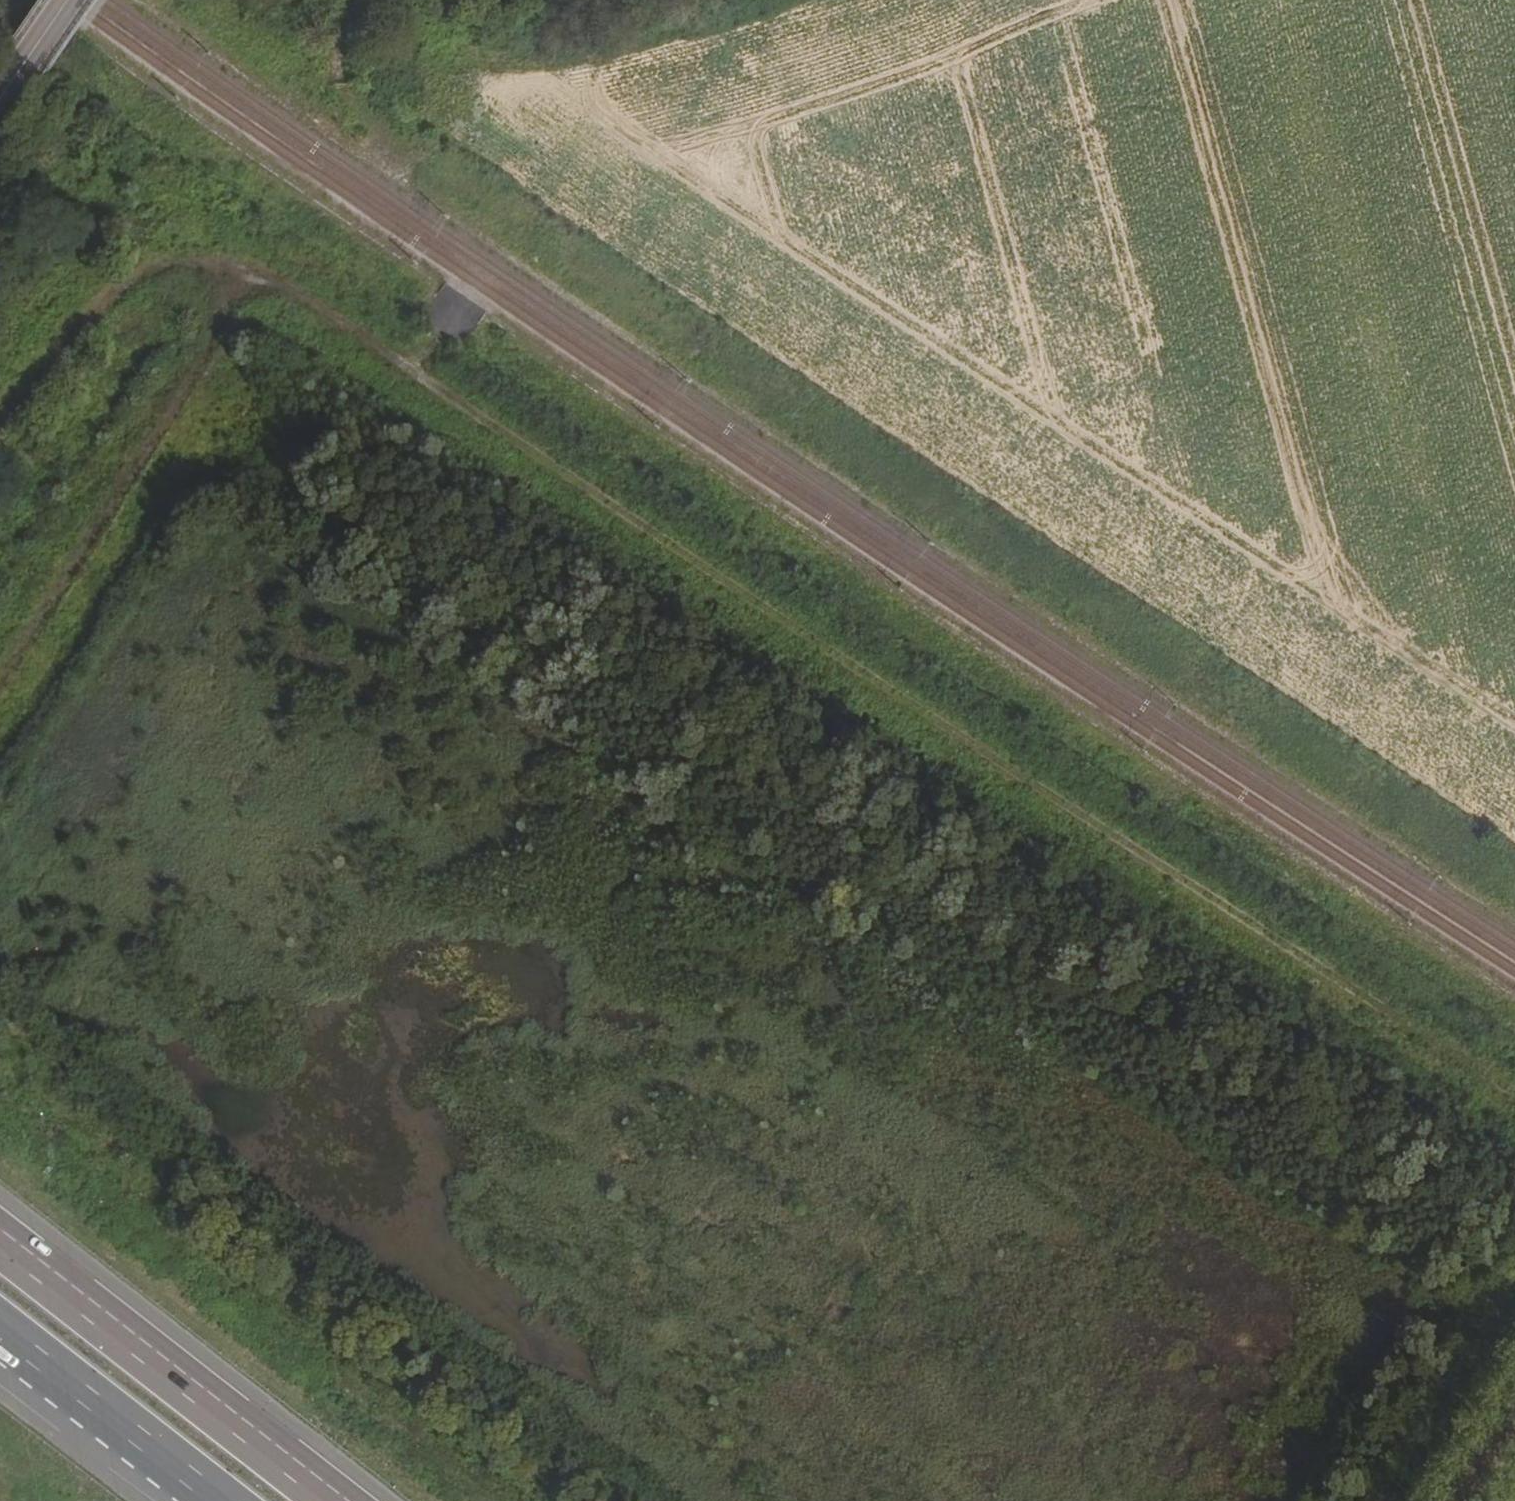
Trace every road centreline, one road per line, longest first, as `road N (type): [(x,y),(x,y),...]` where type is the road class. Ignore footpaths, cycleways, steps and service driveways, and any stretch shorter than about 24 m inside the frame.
road 1 (motorway): [(330,1500),(0,1240)]
road 2 (motorway): [(0,1327),(220,1500)]

